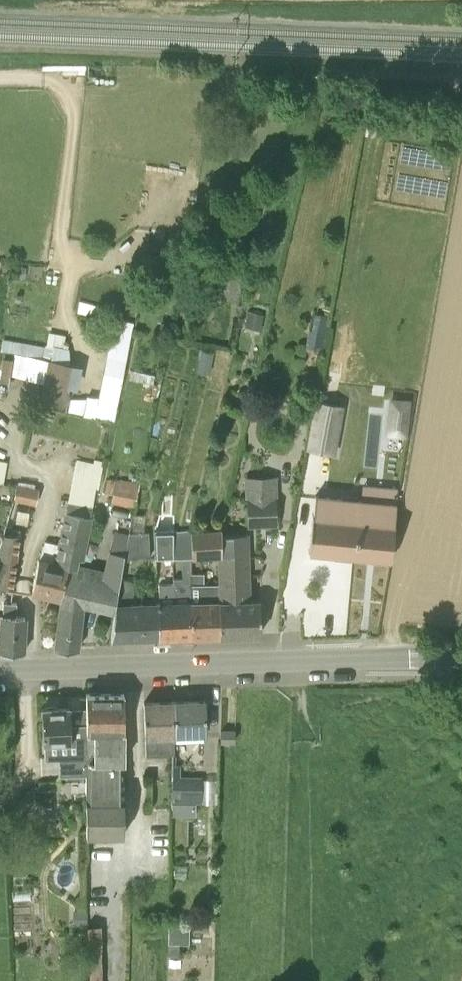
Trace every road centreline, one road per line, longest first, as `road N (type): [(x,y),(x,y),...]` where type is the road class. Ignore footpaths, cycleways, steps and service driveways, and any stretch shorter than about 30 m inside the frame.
road 1 (tertiary): [(0,670),(439,658)]

